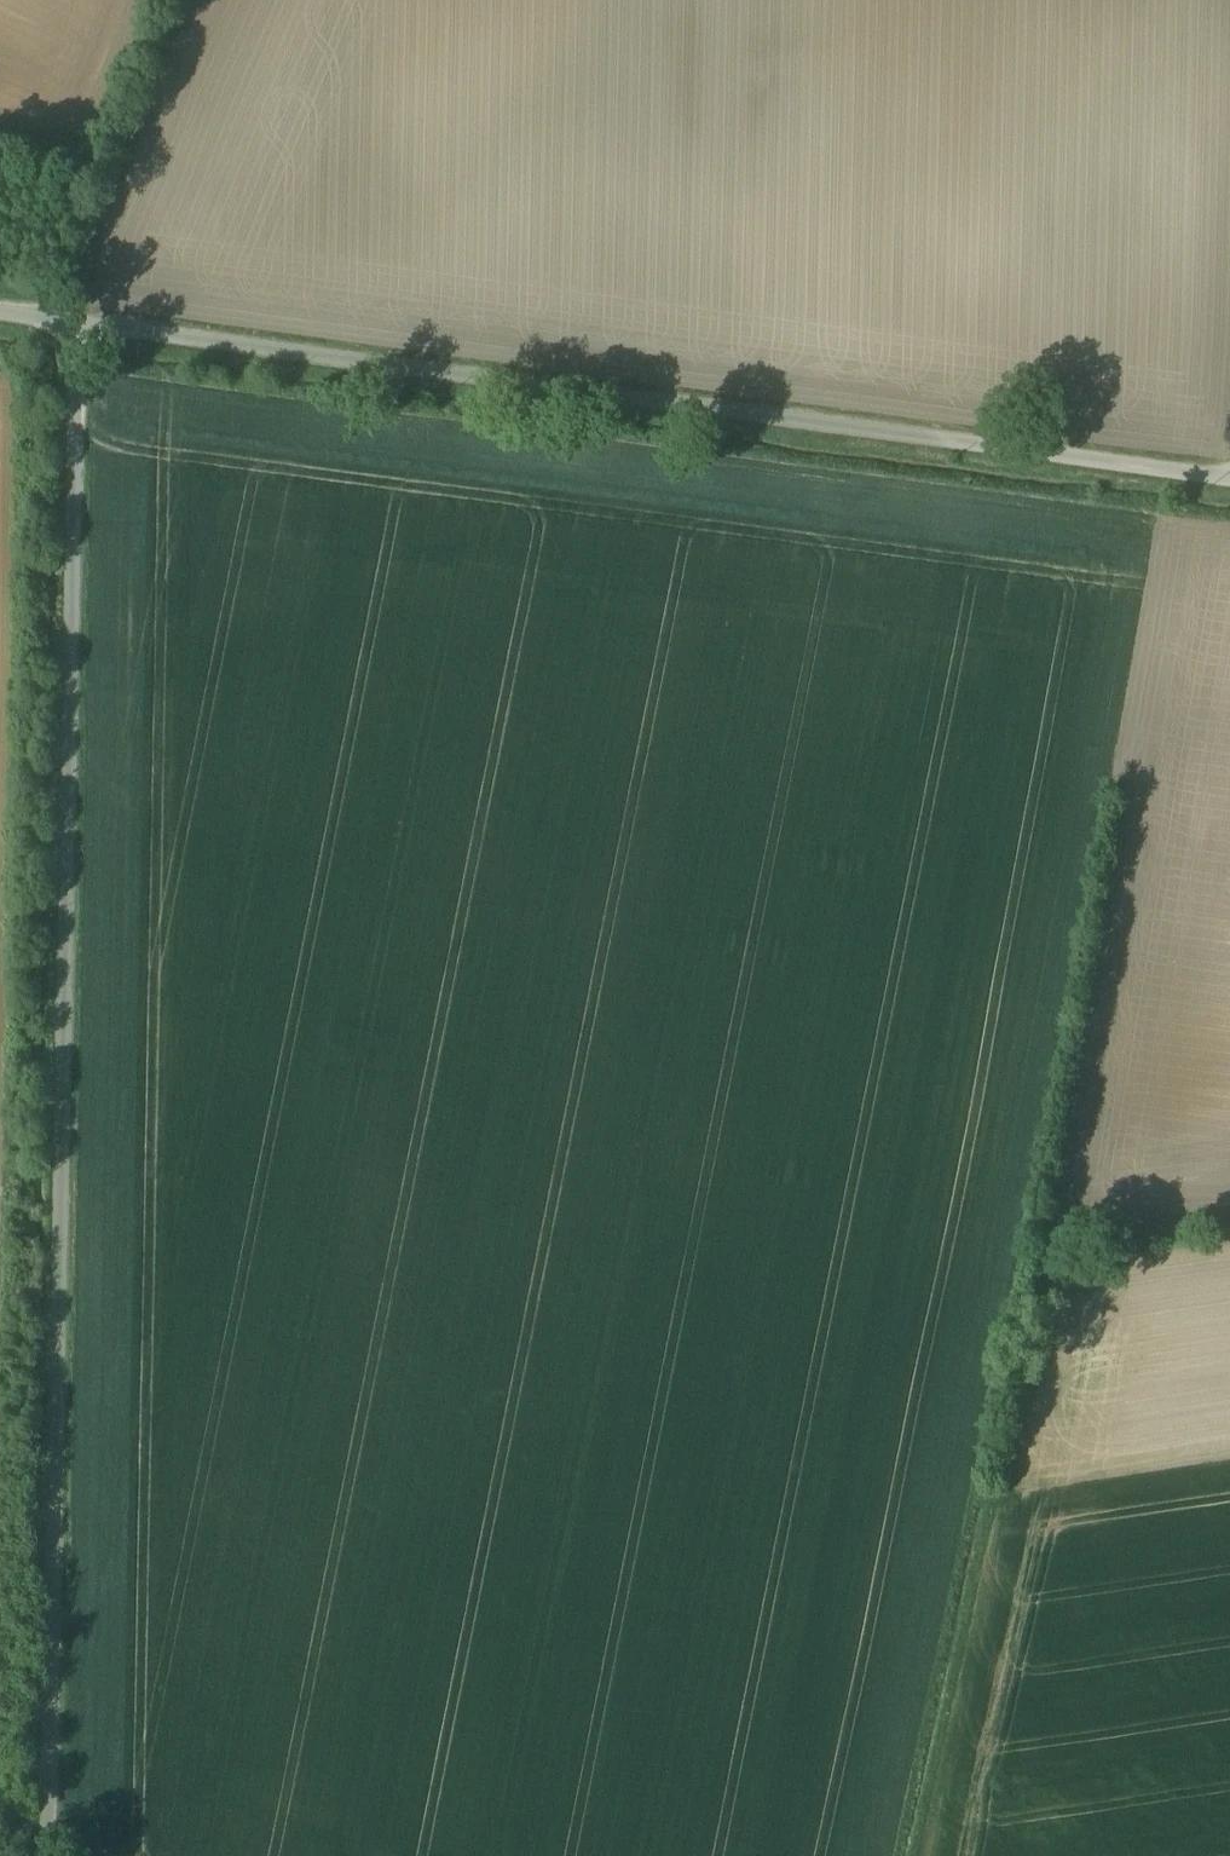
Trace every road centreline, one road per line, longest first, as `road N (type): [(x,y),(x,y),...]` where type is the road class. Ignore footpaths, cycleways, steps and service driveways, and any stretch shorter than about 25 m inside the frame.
road 1 (unclassified): [(78,324),(45,1855)]
road 2 (unclassified): [(78,324),(1229,473)]

